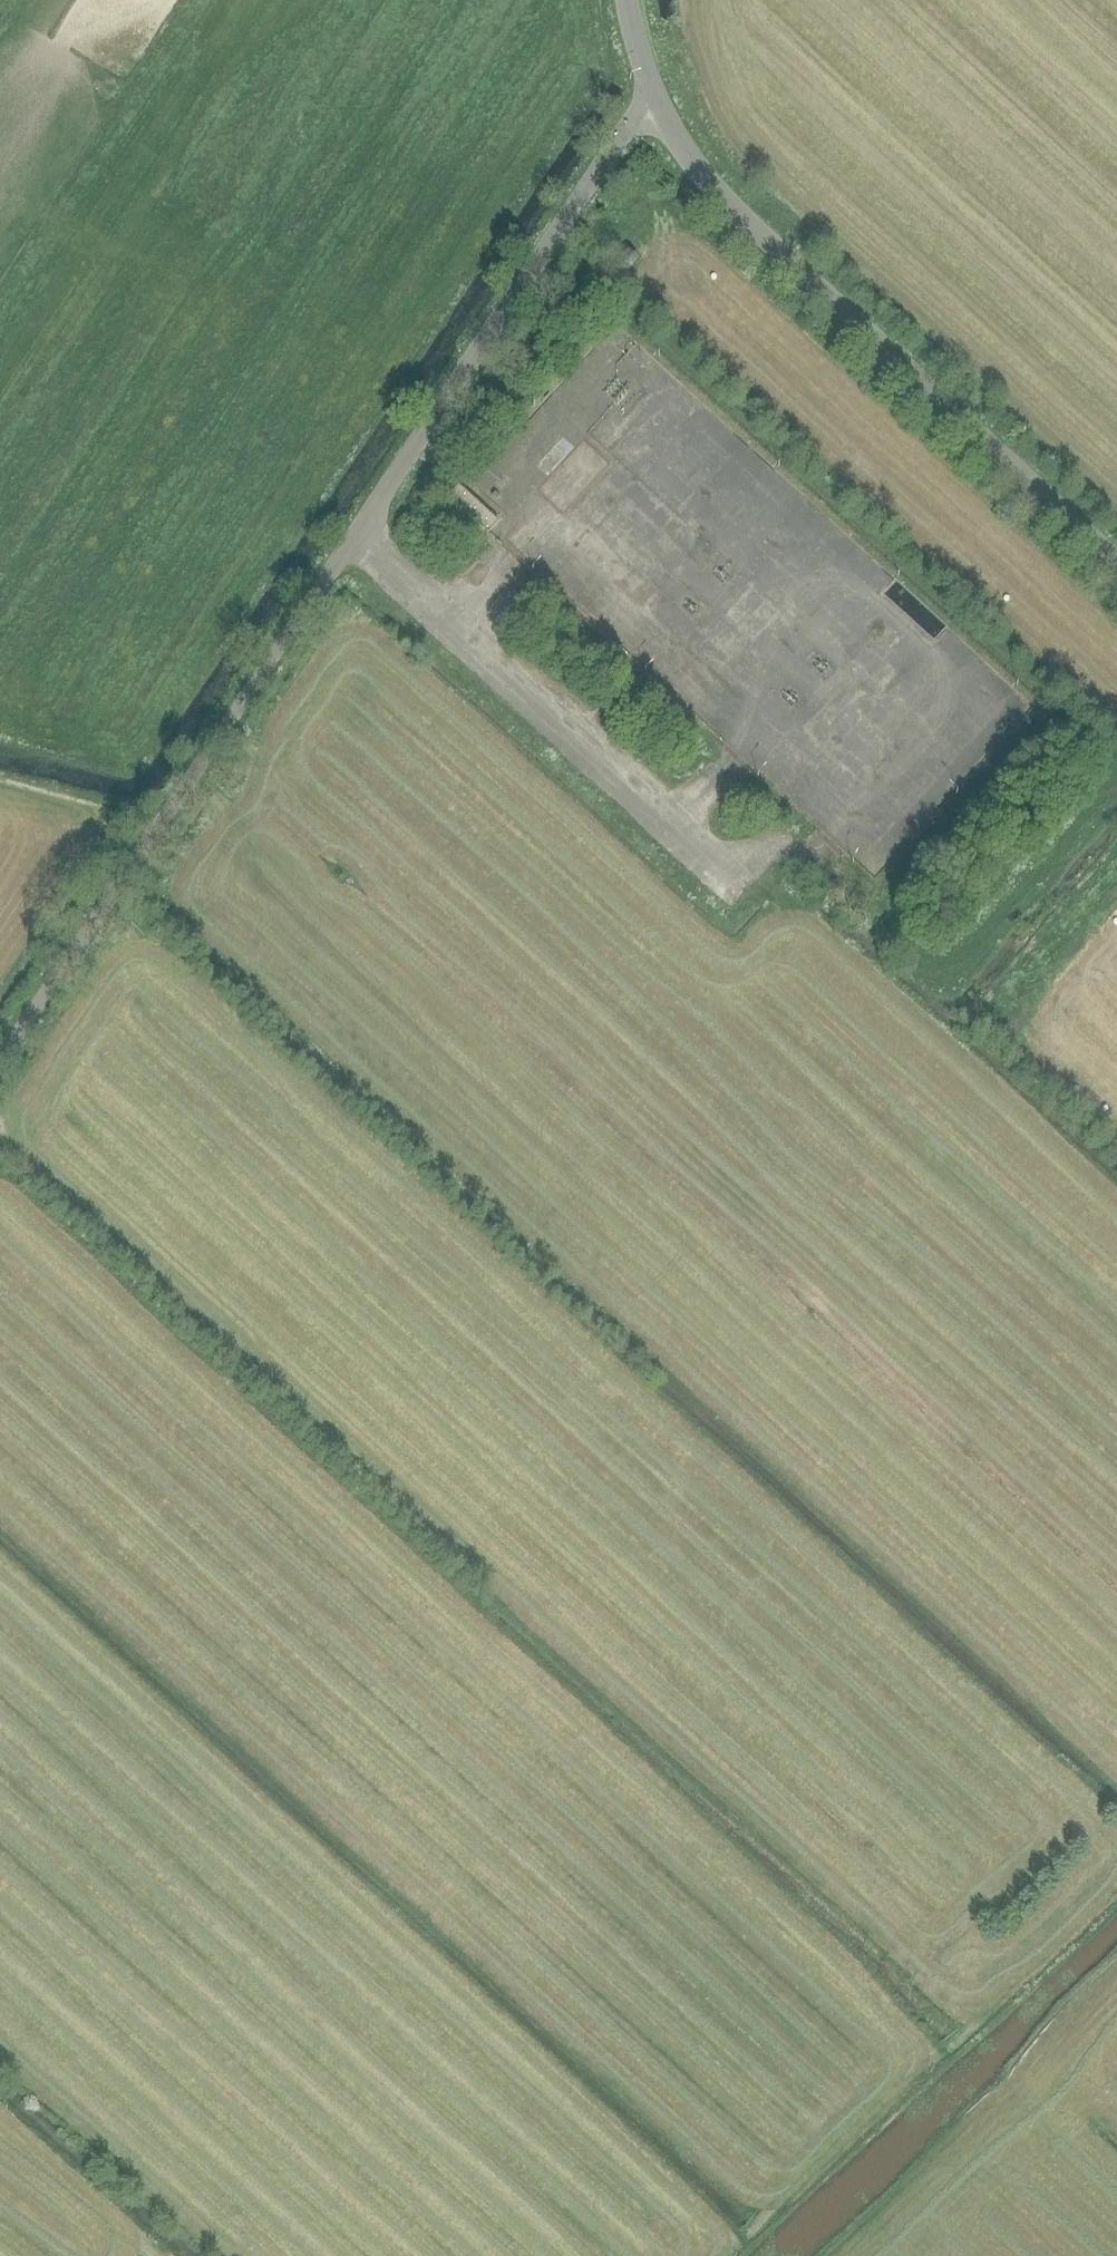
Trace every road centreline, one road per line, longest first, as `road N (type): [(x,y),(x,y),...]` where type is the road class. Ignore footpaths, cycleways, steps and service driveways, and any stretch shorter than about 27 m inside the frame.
road 1 (unclassified): [(0,1053),(443,391),(653,93)]
road 2 (tertiary): [(1116,564),(740,216),(678,148),(653,93)]

